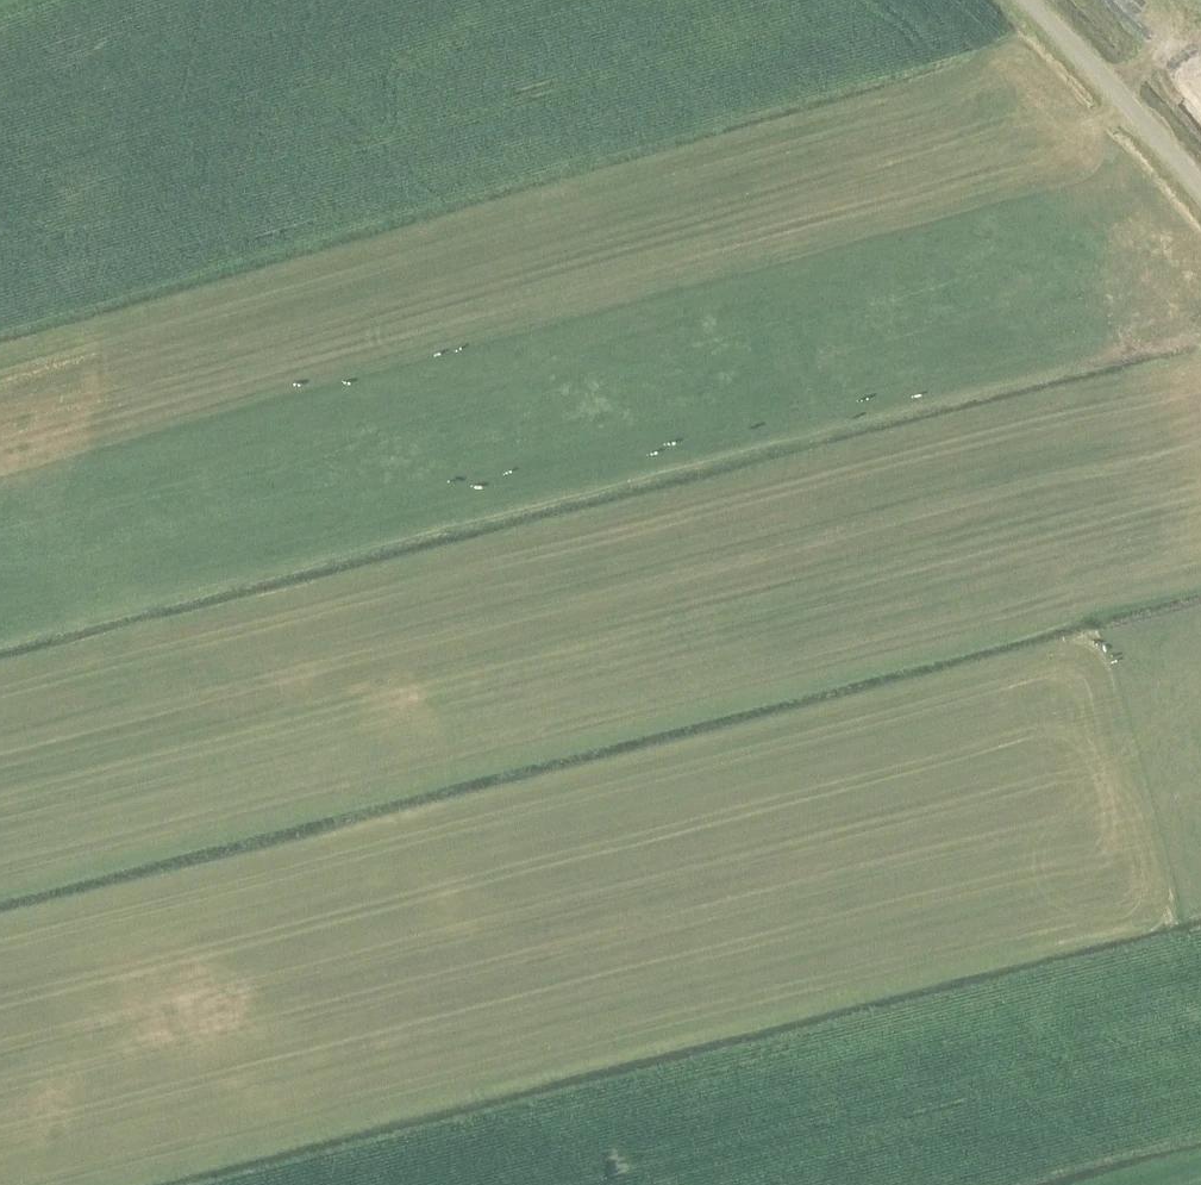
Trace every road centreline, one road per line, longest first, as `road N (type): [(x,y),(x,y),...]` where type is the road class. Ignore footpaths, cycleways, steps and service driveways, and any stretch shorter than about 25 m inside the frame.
road 1 (unclassified): [(1200,190),(1016,0)]

